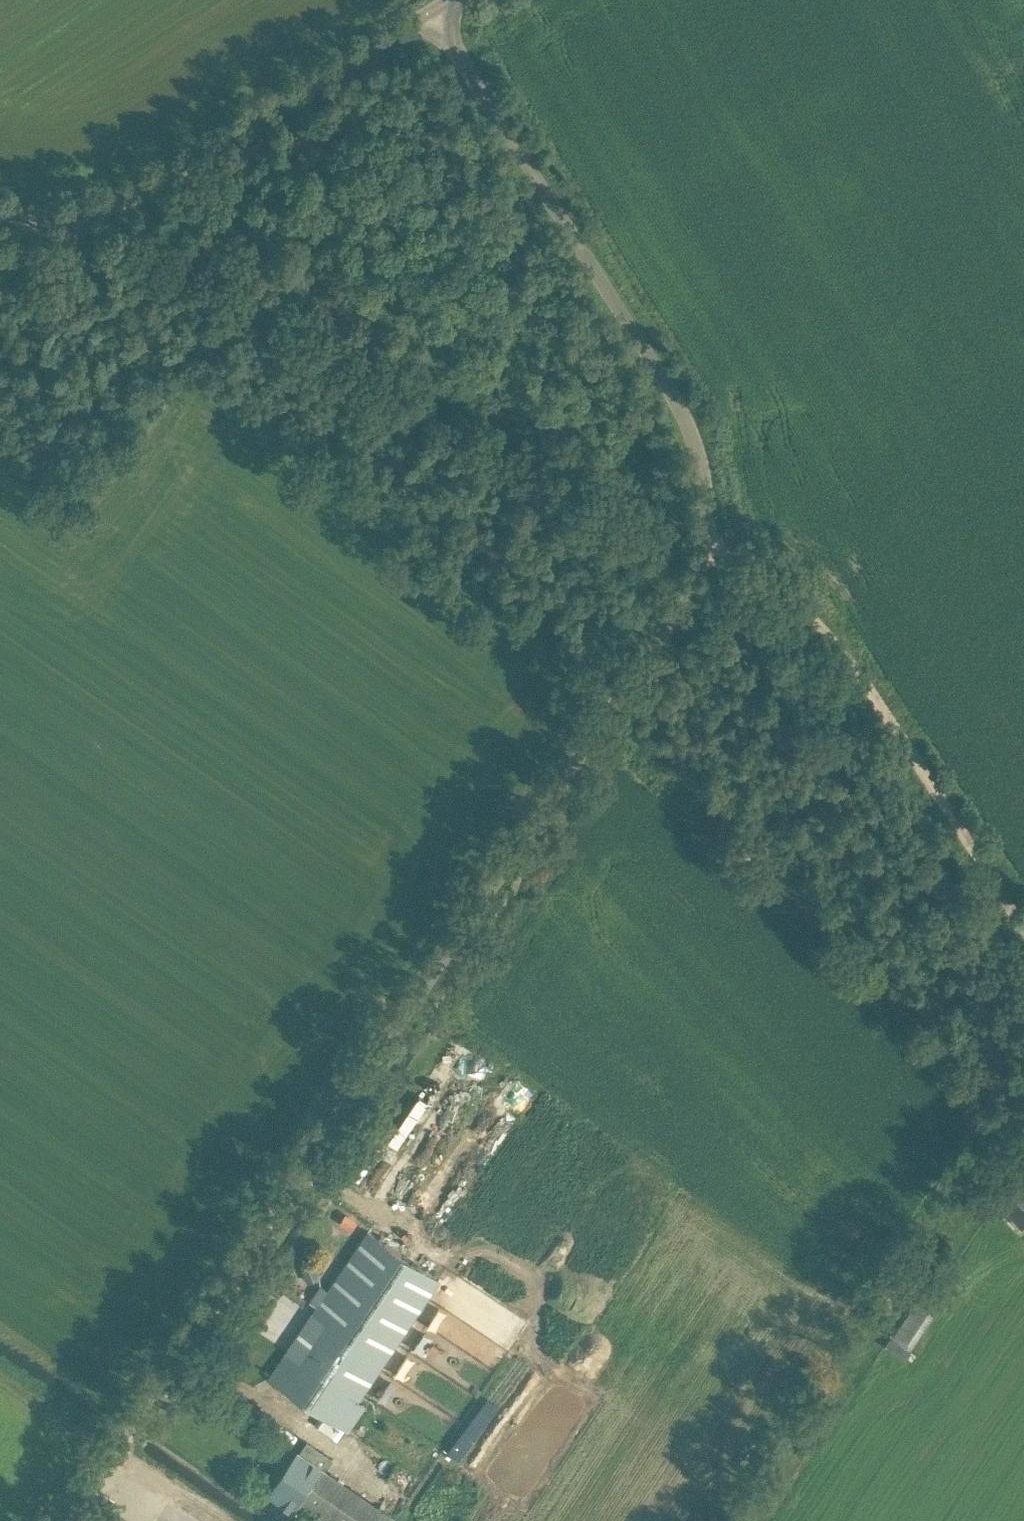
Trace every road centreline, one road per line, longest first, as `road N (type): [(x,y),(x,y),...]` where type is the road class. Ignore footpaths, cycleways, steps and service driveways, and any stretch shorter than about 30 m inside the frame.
road 1 (unclassified): [(64,1520),(683,606),(705,539),(707,499),(691,428),(440,6)]
road 2 (track): [(705,539),(788,581),(846,628),(1023,917)]
road 3 (unclassified): [(0,221),(50,230),(130,203),(440,6)]

